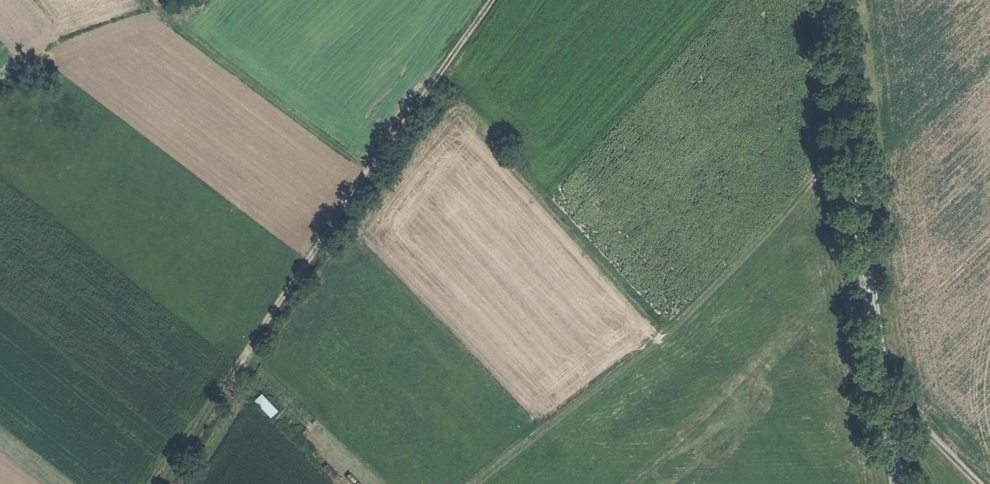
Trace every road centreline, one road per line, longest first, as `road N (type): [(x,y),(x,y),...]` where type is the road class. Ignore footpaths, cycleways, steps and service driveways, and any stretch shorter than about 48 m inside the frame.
road 1 (track): [(493,0),(369,176),(153,9),(66,39),(0,96)]
road 2 (track): [(849,155),(686,315),(477,483)]
road 3 (secondary): [(898,483),(826,0)]
road 4 (track): [(369,176),(162,483)]
road 5 (track): [(664,333),(440,77)]
road 6 (track): [(887,404),(978,483)]

